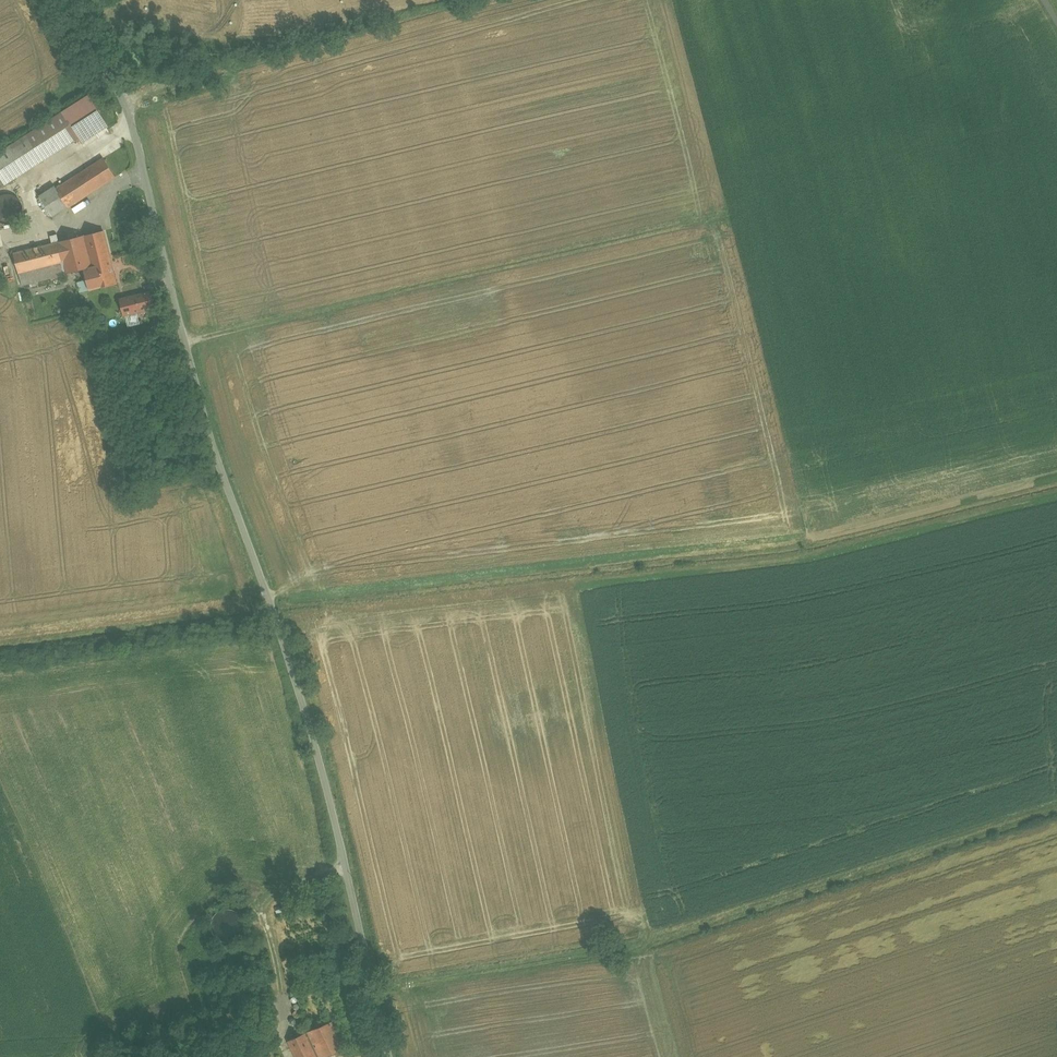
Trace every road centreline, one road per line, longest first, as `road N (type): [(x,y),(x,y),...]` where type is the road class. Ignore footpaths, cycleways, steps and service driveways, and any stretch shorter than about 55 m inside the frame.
road 1 (unclassified): [(61,0),(120,95),(213,444),(323,771),(390,1056)]

